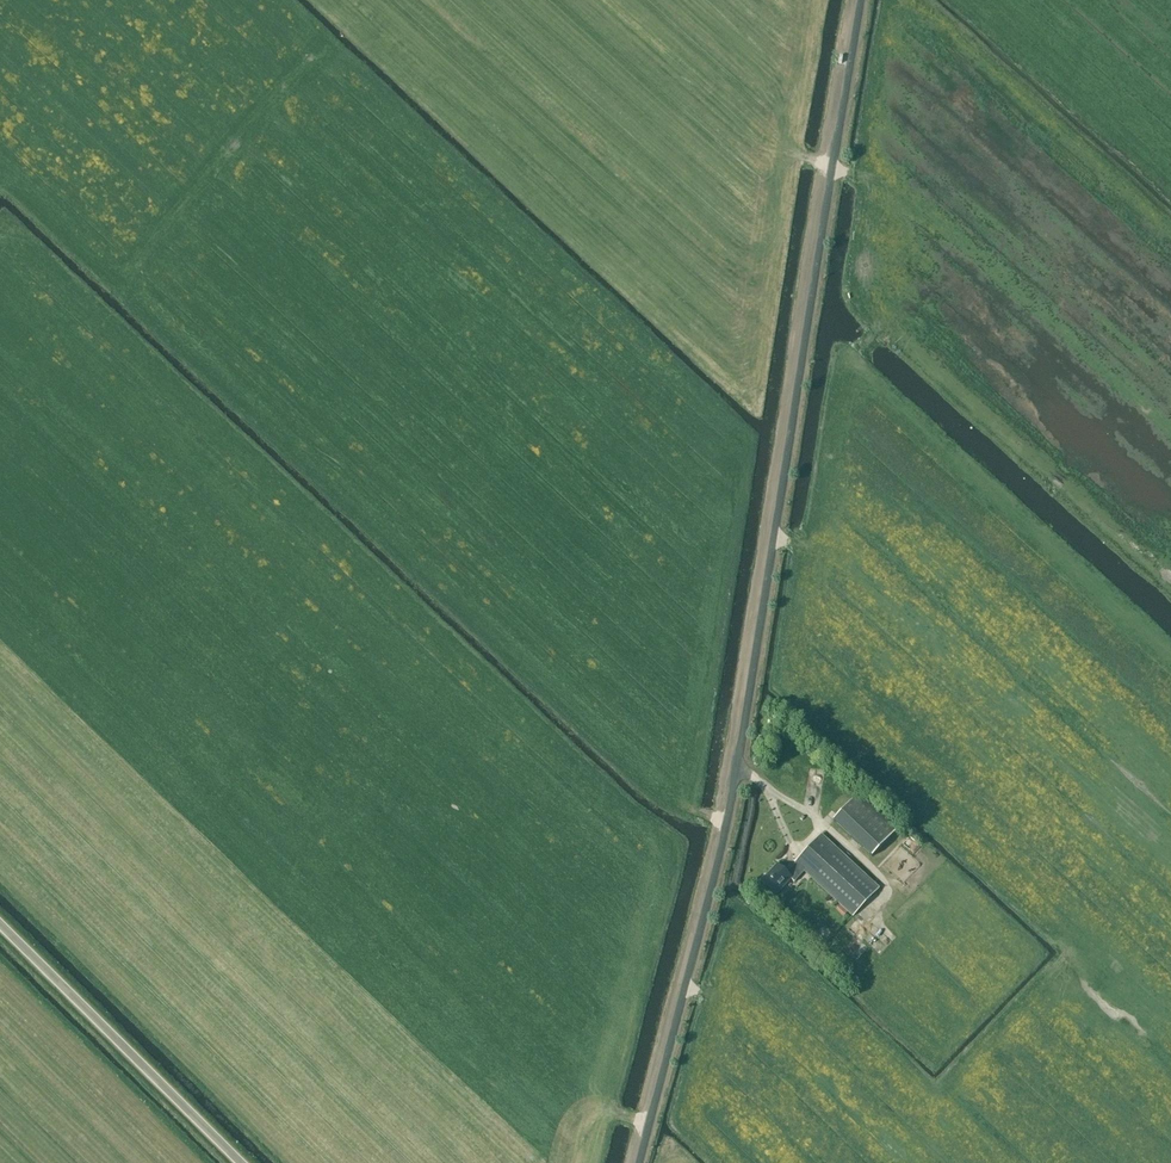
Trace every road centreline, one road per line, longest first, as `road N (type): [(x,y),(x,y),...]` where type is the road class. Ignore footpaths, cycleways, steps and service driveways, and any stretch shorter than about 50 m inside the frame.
road 1 (unclassified): [(639,1162),(724,828),(861,0)]
road 2 (unclassified): [(241,1162),(0,924)]

